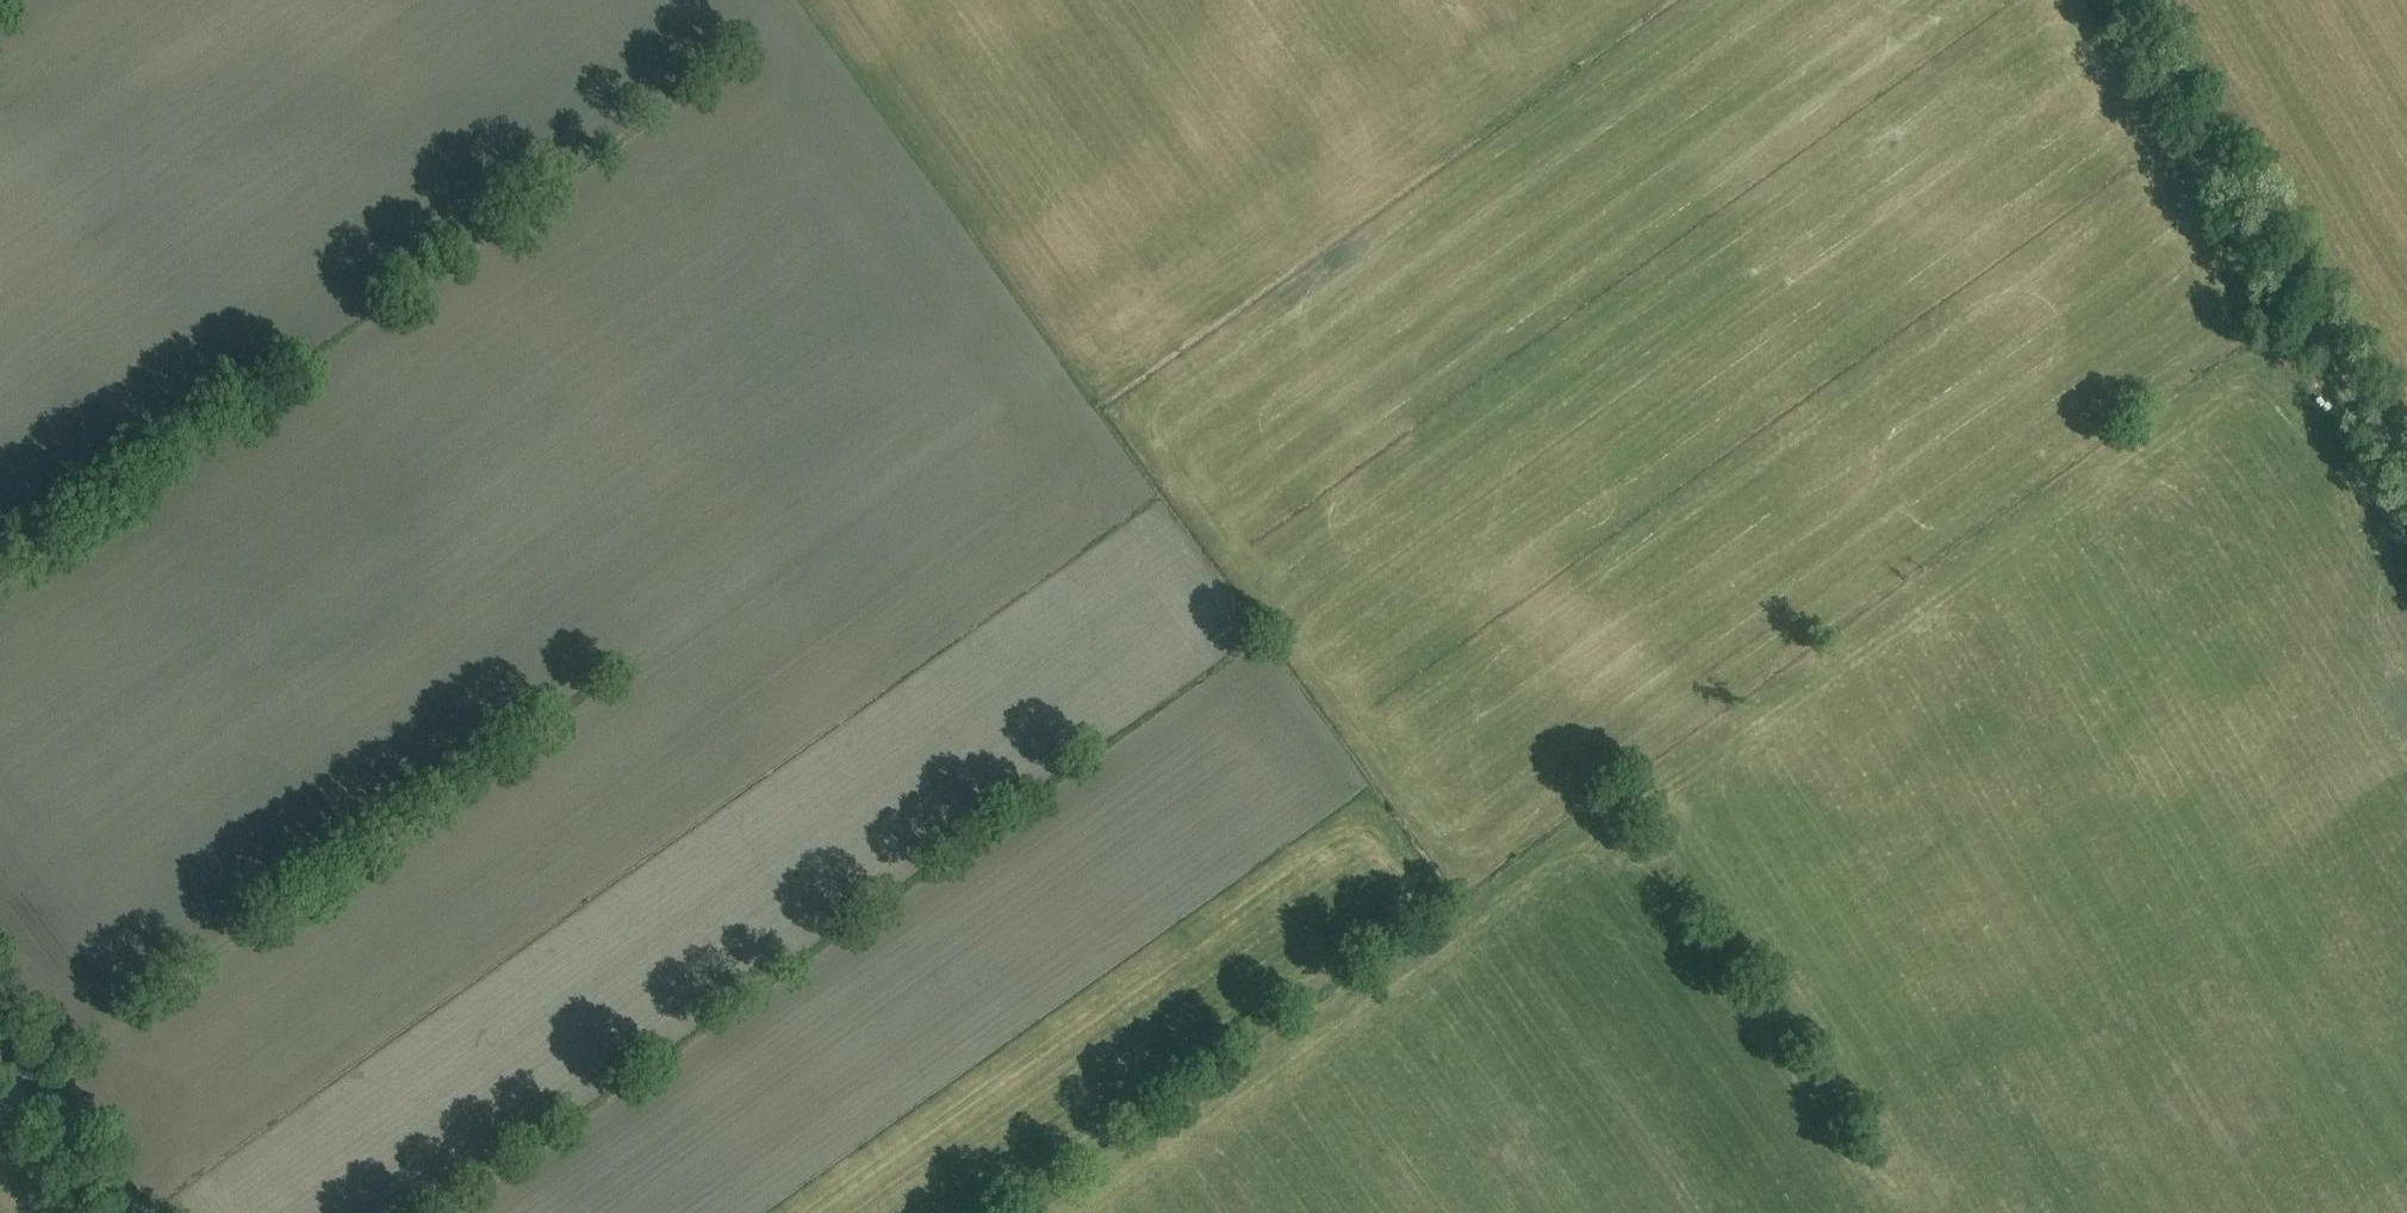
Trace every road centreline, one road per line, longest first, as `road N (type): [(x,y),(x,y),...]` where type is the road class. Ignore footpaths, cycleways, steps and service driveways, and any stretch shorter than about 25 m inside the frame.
road 1 (track): [(2406,474),(2121,0)]
road 2 (unclassified): [(127,1212),(0,1043)]

